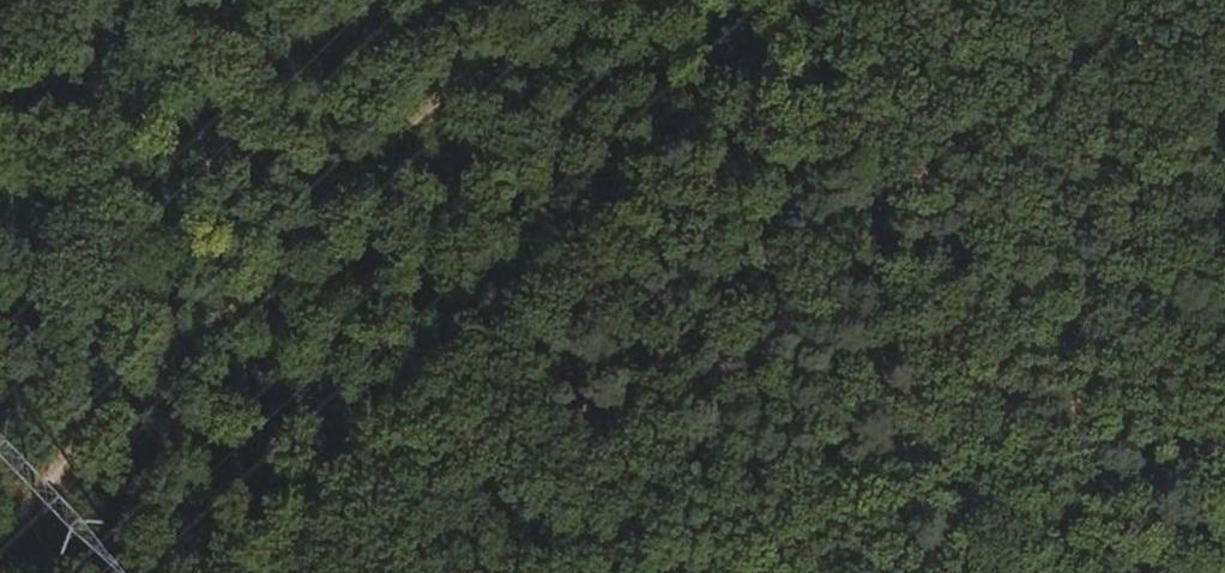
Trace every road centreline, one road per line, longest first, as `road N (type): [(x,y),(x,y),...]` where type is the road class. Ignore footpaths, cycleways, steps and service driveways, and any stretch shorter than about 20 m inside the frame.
road 1 (track): [(1224,123),(1081,0)]

